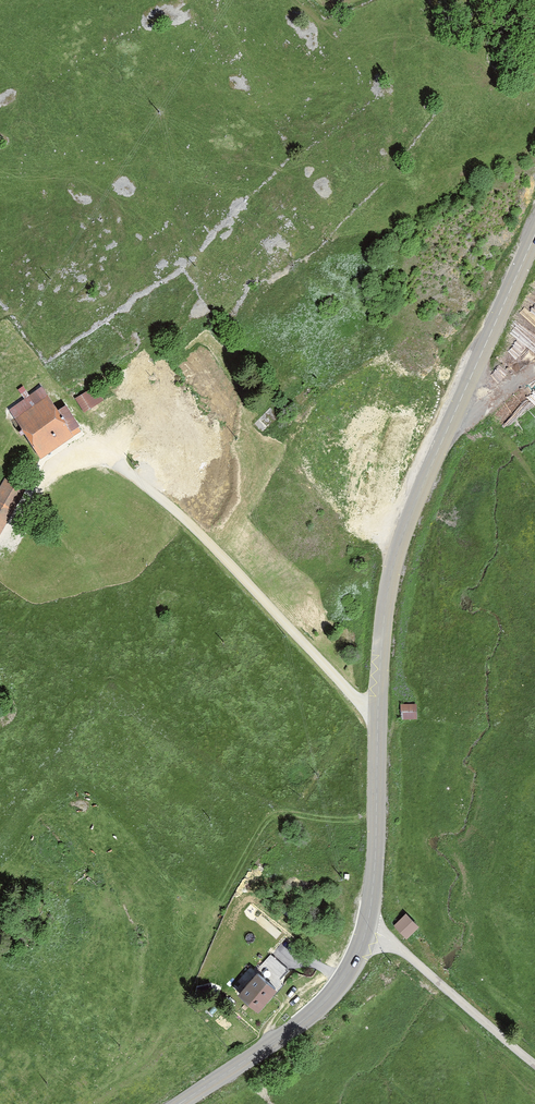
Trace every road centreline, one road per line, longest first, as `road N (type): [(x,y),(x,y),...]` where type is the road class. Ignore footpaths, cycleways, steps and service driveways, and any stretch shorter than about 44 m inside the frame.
road 1 (secondary): [(367,930),(384,619),(394,563),(534,234)]
road 2 (track): [(378,723),(198,531),(105,459),(81,459),(42,479),(0,558)]
road 3 (secondary): [(180,1103),(317,1010),(352,967),(367,930)]
road 4 (residential): [(367,930),(401,947),(534,1064)]

